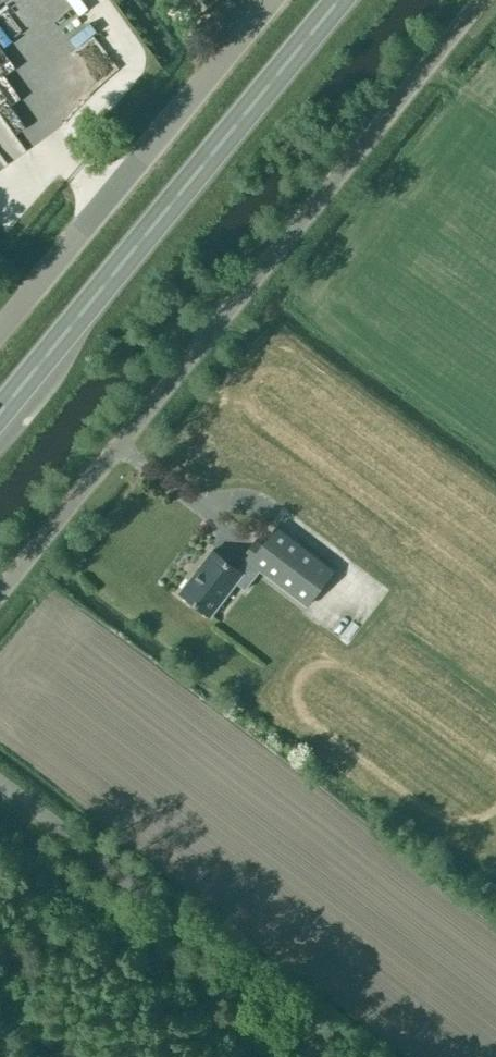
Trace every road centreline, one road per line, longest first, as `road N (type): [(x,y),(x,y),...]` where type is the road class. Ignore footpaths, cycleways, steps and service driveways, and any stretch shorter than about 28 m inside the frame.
road 1 (unclassified): [(0,590),(479,0)]
road 2 (trunk): [(0,412),(338,0)]
road 3 (unclassified): [(360,1056),(0,781)]
road 4 (unclassified): [(0,329),(271,0)]

